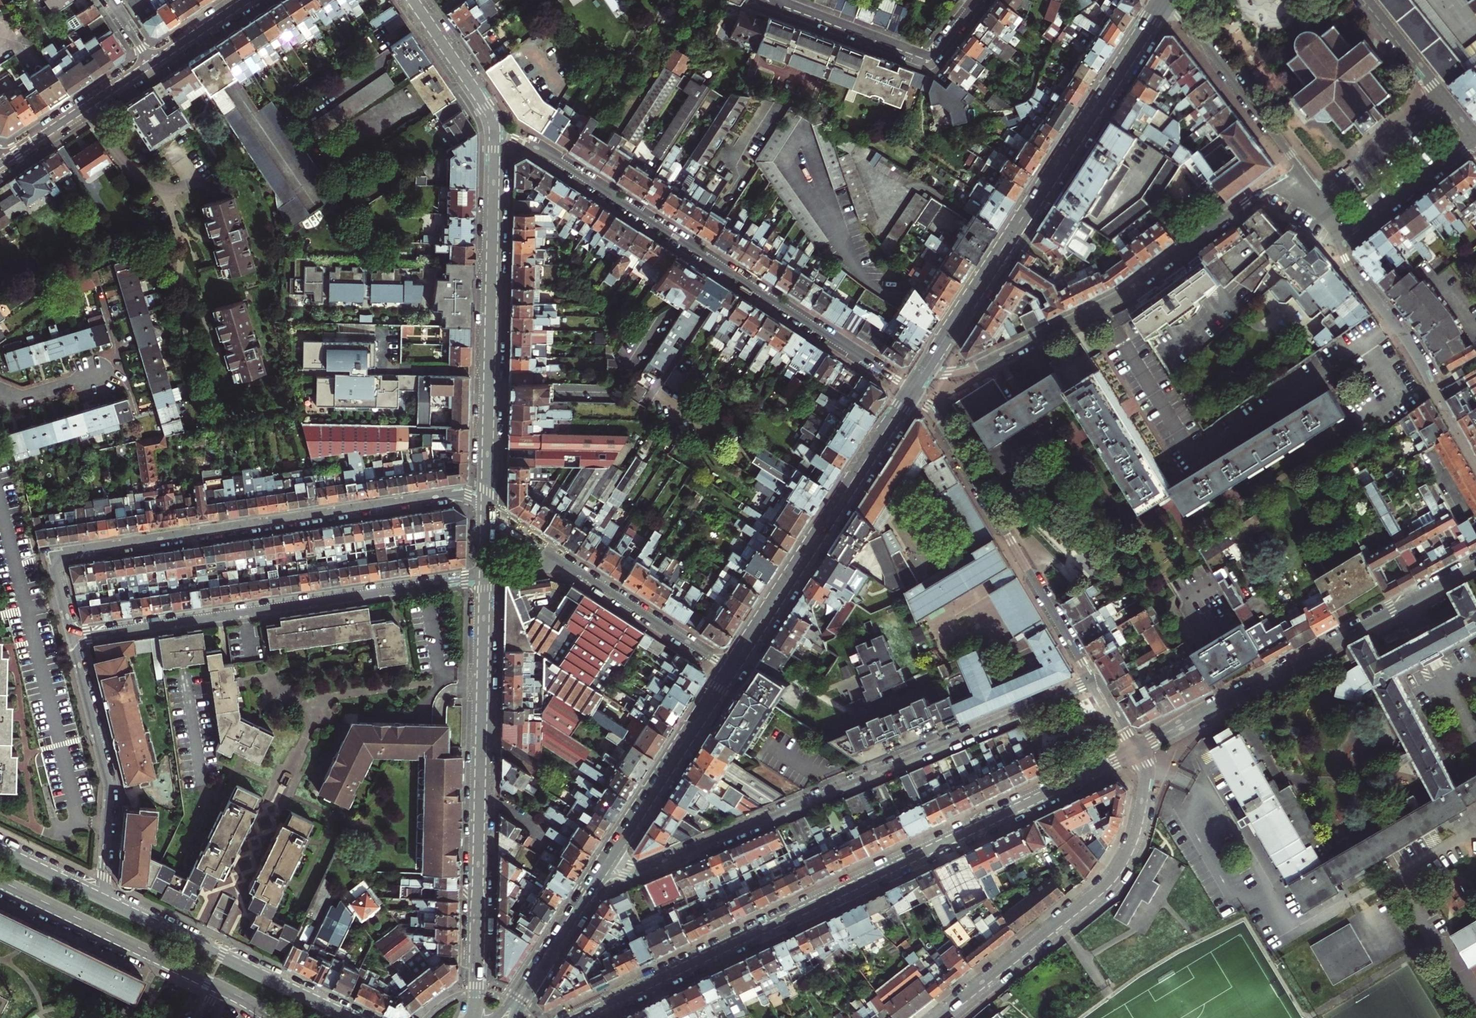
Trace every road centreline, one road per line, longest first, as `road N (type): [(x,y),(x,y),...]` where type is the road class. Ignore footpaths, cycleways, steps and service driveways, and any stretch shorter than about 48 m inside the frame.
road 1 (residential): [(578,1017),(1135,751)]
road 2 (residential): [(1092,682),(656,868),(635,872),(607,859)]
road 3 (residential): [(73,638),(53,554),(454,493),(485,501)]
road 4 (residential): [(494,129),(536,147),(912,390)]
road 5 (tertiary): [(485,575),(472,1017)]
road 6 (tertiary): [(925,370),(1164,0)]
road 7 (residential): [(925,370),(964,371),(1100,306),(1227,216),(1304,175)]
road 8 (residential): [(485,575),(73,638)]
road 9 (residential): [(1475,565),(1135,751)]
road 10 (tertiary): [(494,129),(485,501)]
road 11 (residential): [(1135,751),(1145,781),(1120,865),(937,1017)]
road 12 (residential): [(912,390),(939,418),(1092,682)]
road 13 (tertiary): [(729,671),(912,390)]
road 14 (primary): [(351,1017),(100,897)]
road 15 (residential): [(729,671),(563,563),(485,575)]
road 16 (residential): [(1341,232),(1346,259),(1475,464)]
road 17 (residential): [(100,897),(108,786),(73,638)]
road 18 (primary): [(0,881),(220,987)]
road 19 (residential): [(976,0),(927,56),(781,0)]
road 20 (tertiary): [(607,859),(729,671)]
road 21 (residential): [(1171,0),(1304,175)]
road 22 (tertiary): [(151,63),(2,163)]
road 23 (residential): [(1341,232),(1356,231),(1475,140)]
road 24 (residential): [(1446,101),(1318,198)]
road 25 (tertiary): [(413,0),(494,129)]
road 26 (tertiary): [(529,979),(607,859)]
road 27 (residential): [(0,392),(26,396),(124,367)]
road 28 (residential): [(1446,101),(1368,0)]

